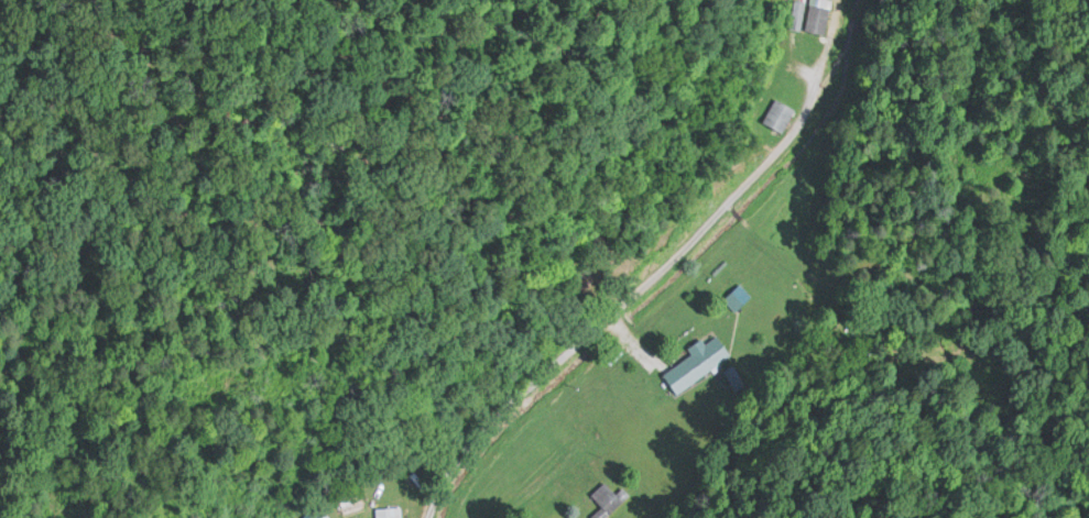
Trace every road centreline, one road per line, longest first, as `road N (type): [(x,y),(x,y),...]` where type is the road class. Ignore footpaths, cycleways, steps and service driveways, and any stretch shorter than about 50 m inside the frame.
road 1 (residential): [(417,517),(752,130),(820,0)]
road 2 (track): [(604,0),(540,124),(345,367),(328,517)]

